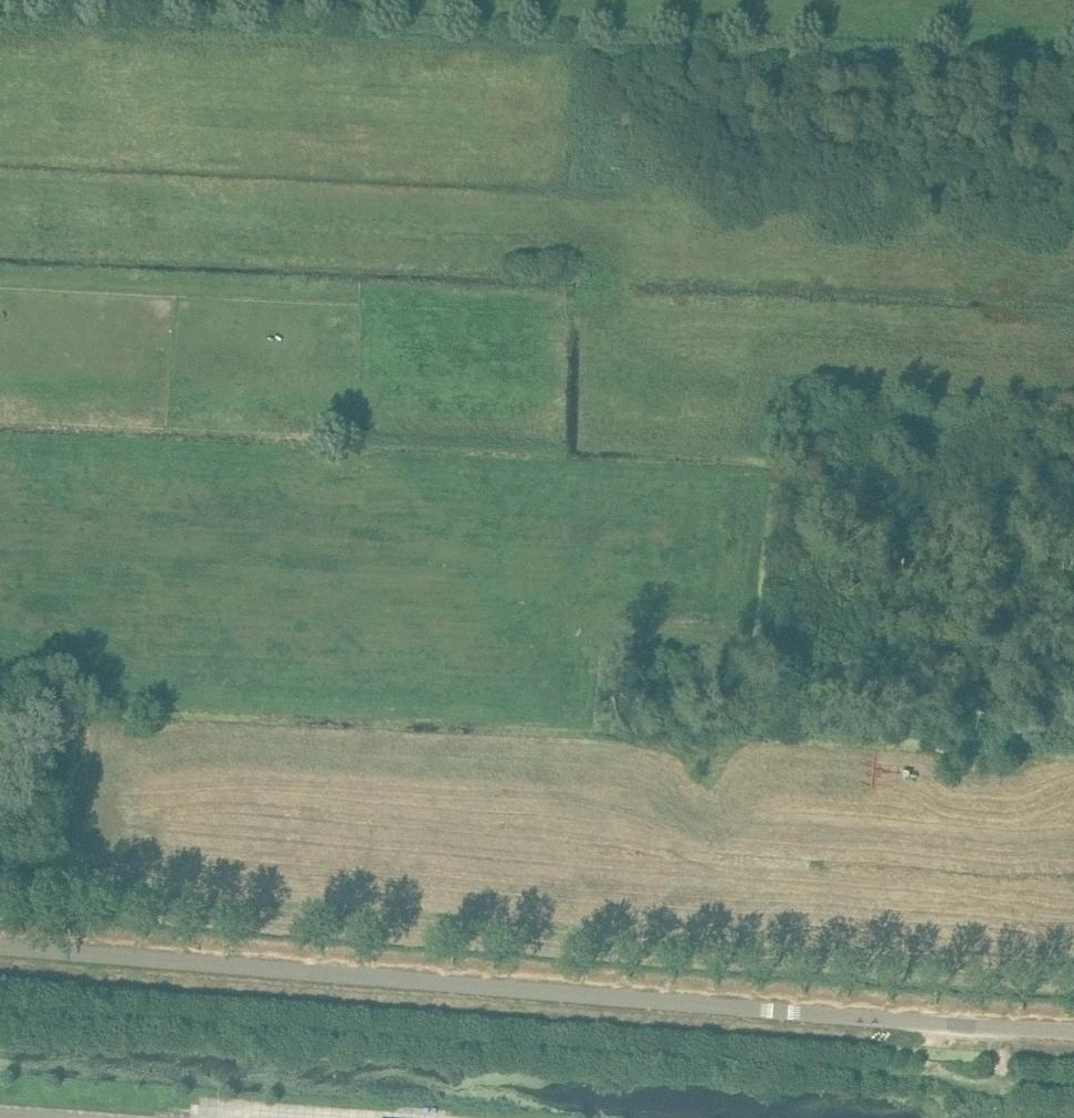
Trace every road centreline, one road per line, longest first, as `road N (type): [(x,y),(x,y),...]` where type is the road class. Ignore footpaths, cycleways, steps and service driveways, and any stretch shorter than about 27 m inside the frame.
road 1 (unclassified): [(1073,1033),(0,947)]

